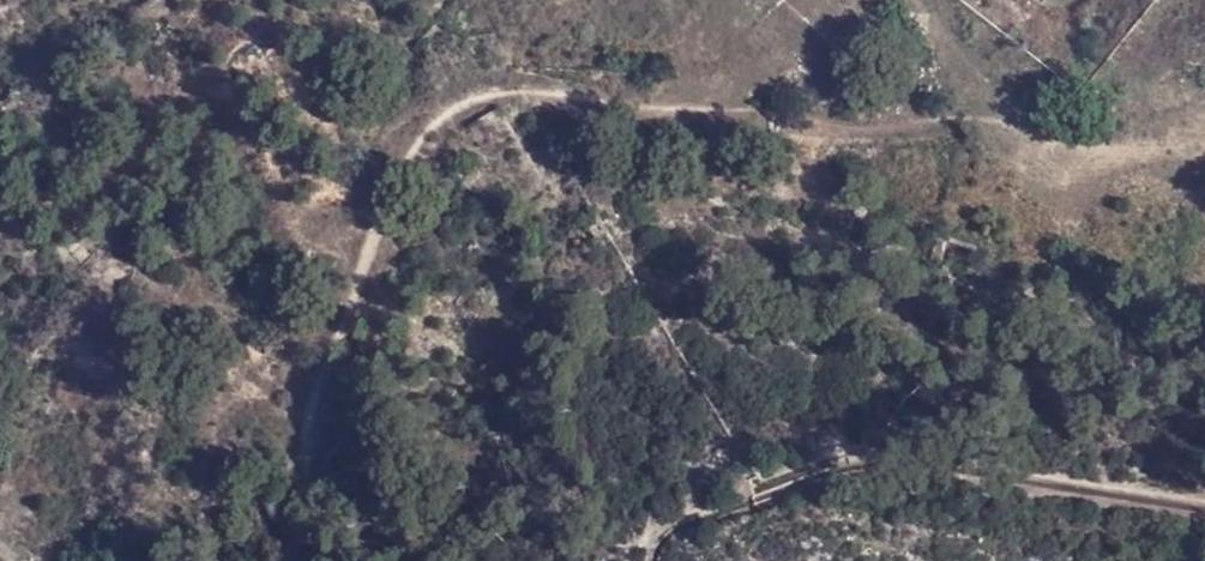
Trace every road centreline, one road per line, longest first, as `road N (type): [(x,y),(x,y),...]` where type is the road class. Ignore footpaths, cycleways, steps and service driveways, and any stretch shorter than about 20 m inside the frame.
road 1 (track): [(318,412),(344,305),(372,236),(420,151),(464,98),(535,89),(601,111),(674,116),(730,87),(756,0)]

